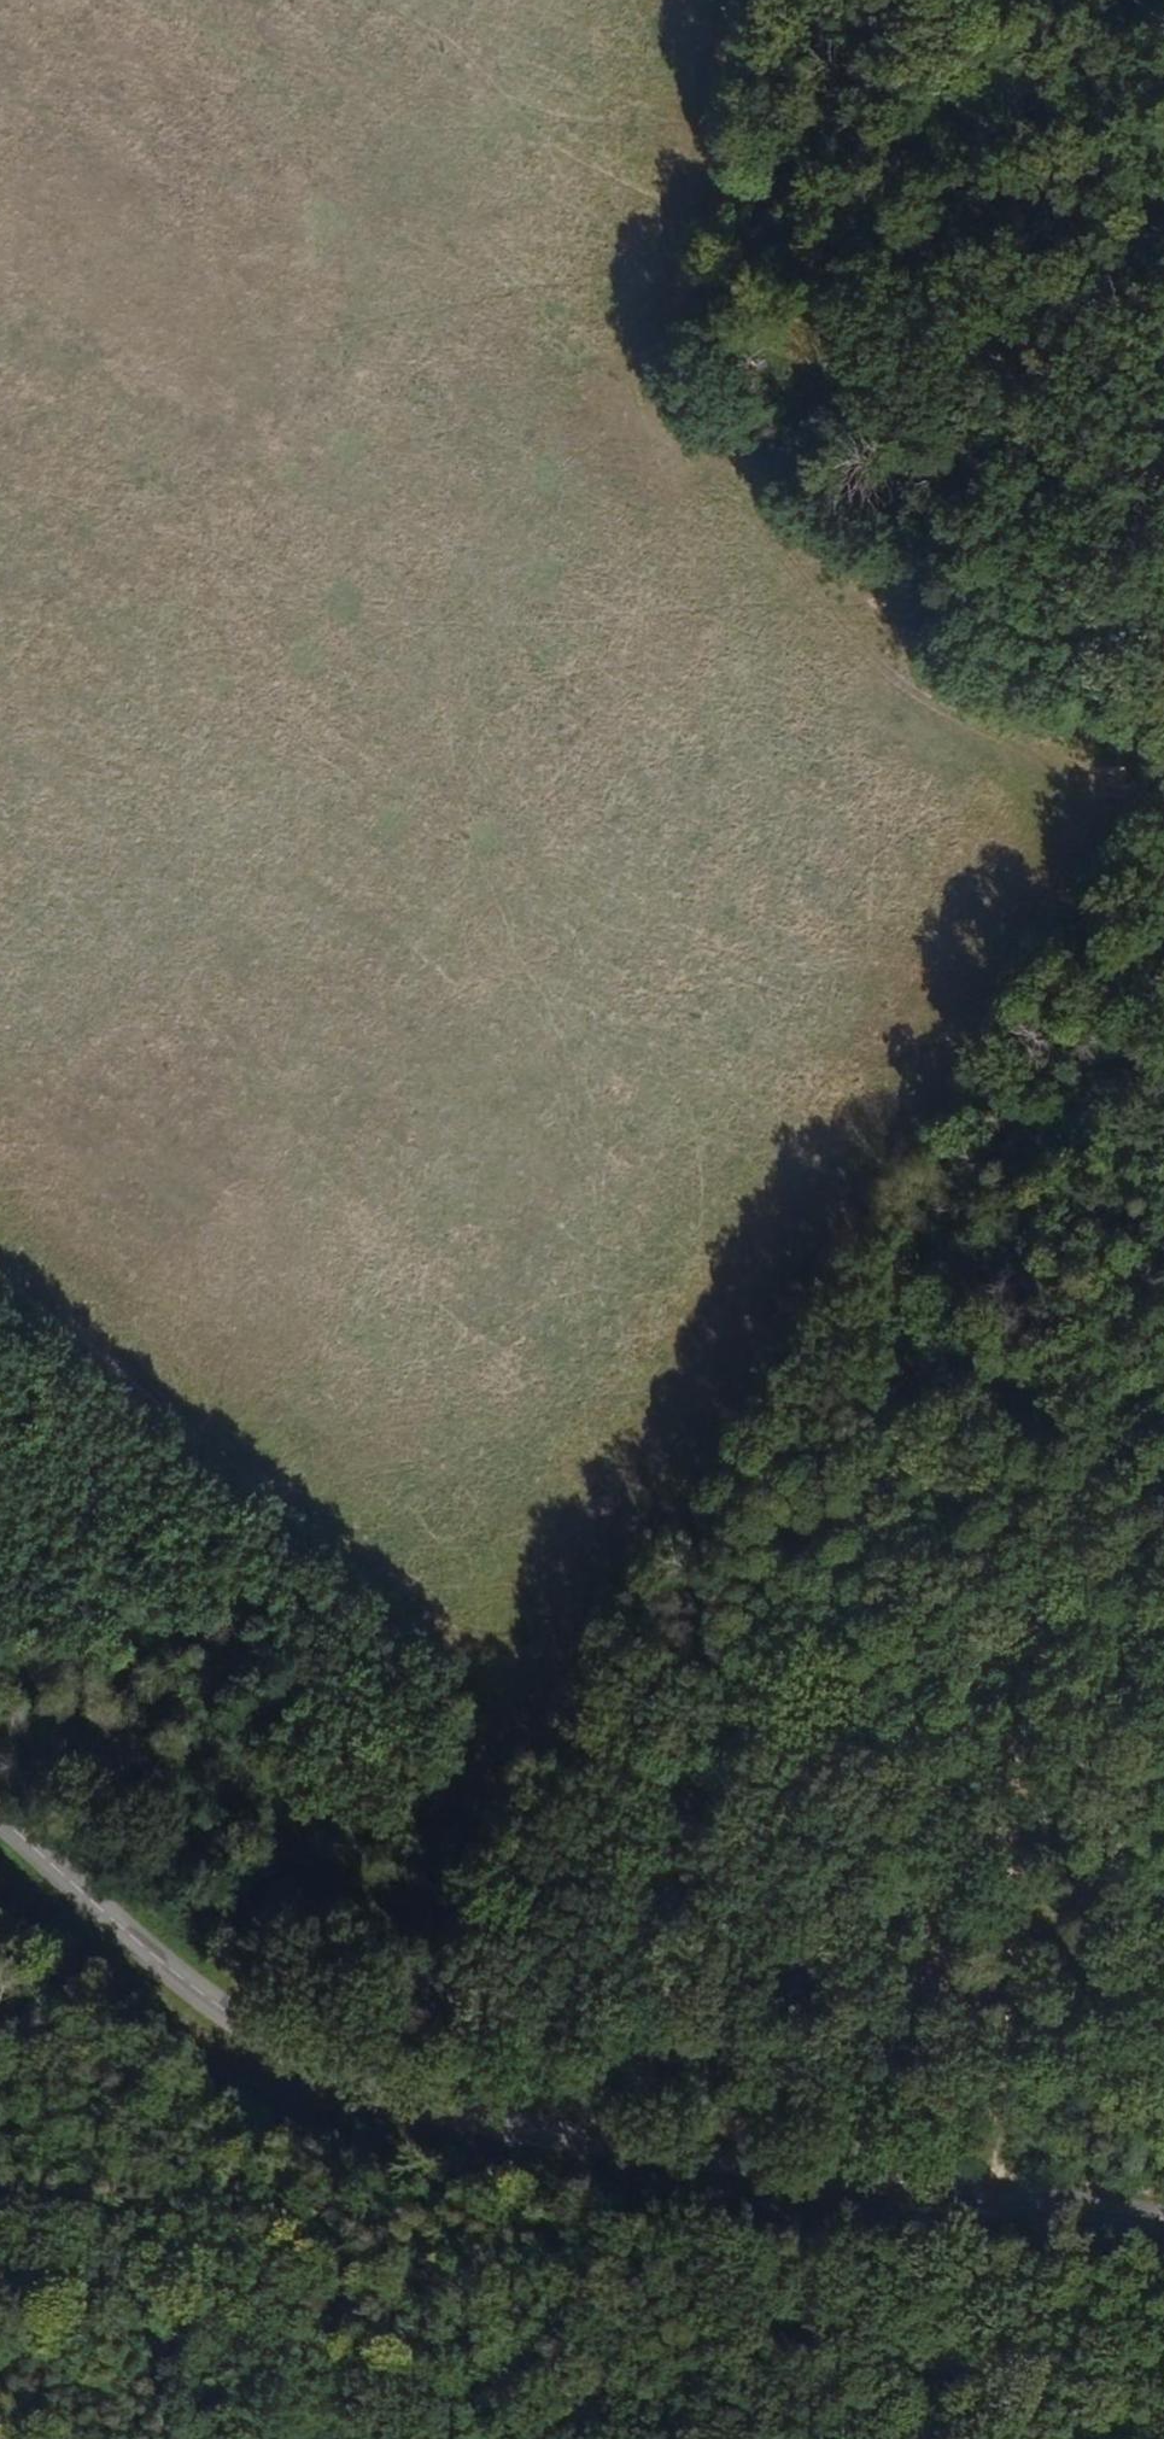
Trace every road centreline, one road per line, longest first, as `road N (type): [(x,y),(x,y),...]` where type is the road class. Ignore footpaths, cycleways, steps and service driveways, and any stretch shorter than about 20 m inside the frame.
road 1 (secondary): [(1163,2203),(279,2051),(0,1818)]
road 2 (track): [(915,2438),(957,2172),(1163,1359)]

